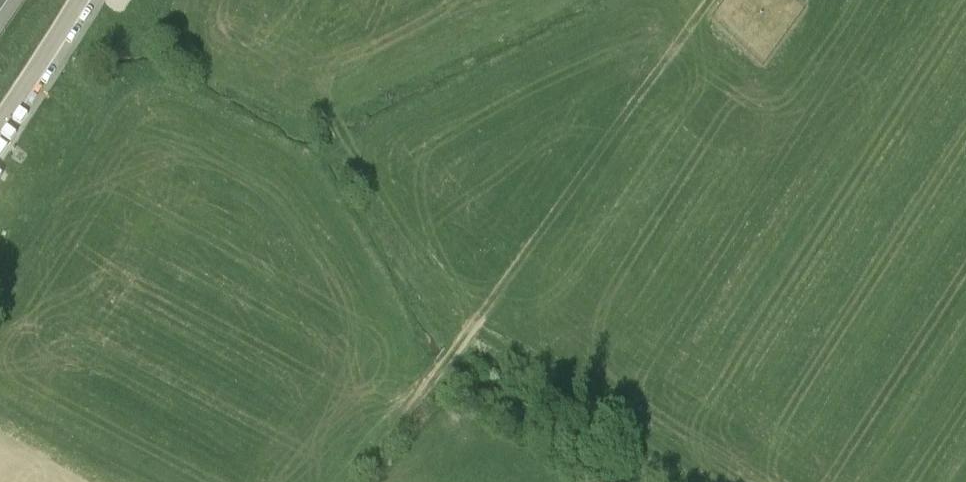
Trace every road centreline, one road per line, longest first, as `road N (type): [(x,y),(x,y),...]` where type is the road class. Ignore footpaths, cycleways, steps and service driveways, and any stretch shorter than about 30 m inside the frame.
road 1 (track): [(711,0),(357,481)]

